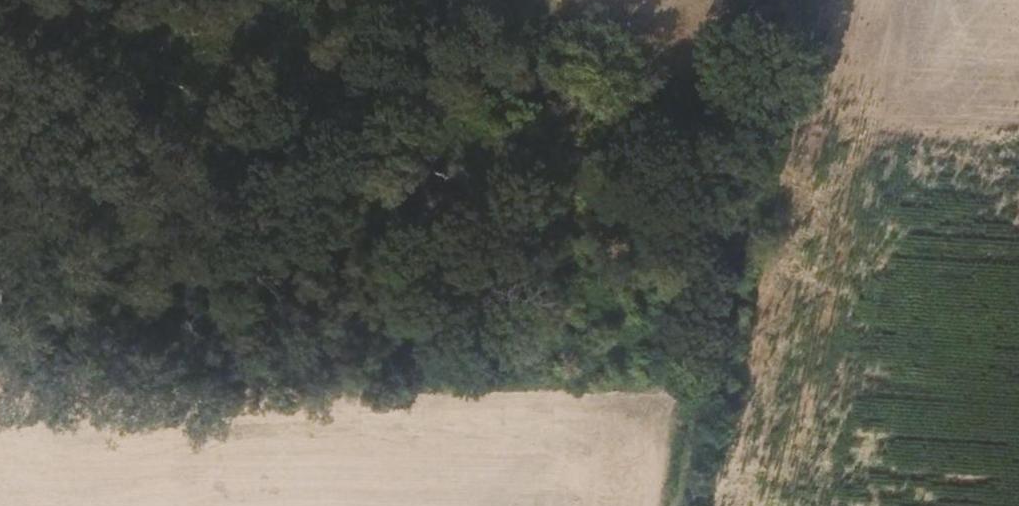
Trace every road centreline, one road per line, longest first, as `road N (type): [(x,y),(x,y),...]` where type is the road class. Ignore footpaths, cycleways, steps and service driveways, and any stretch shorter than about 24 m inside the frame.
road 1 (track): [(801,0),(689,505)]

